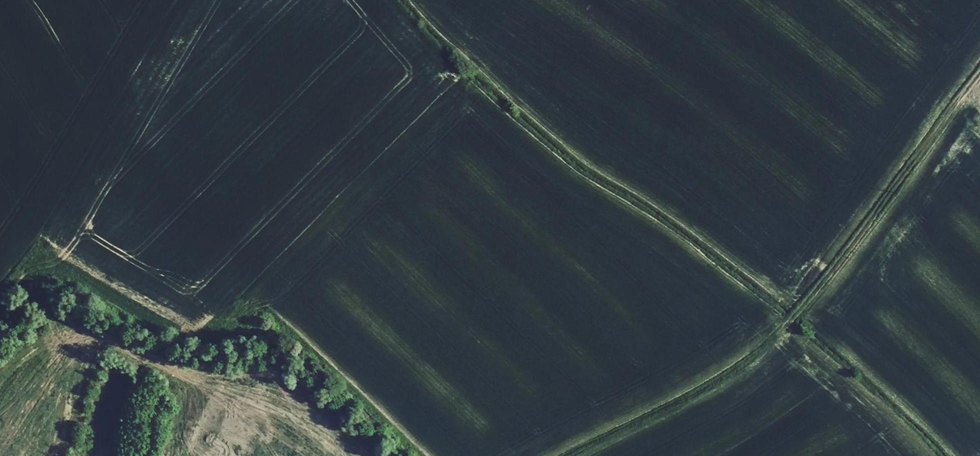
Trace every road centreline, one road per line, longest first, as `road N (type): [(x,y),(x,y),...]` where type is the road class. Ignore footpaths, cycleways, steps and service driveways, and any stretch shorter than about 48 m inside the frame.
road 1 (track): [(979,72),(843,257),(758,350)]

